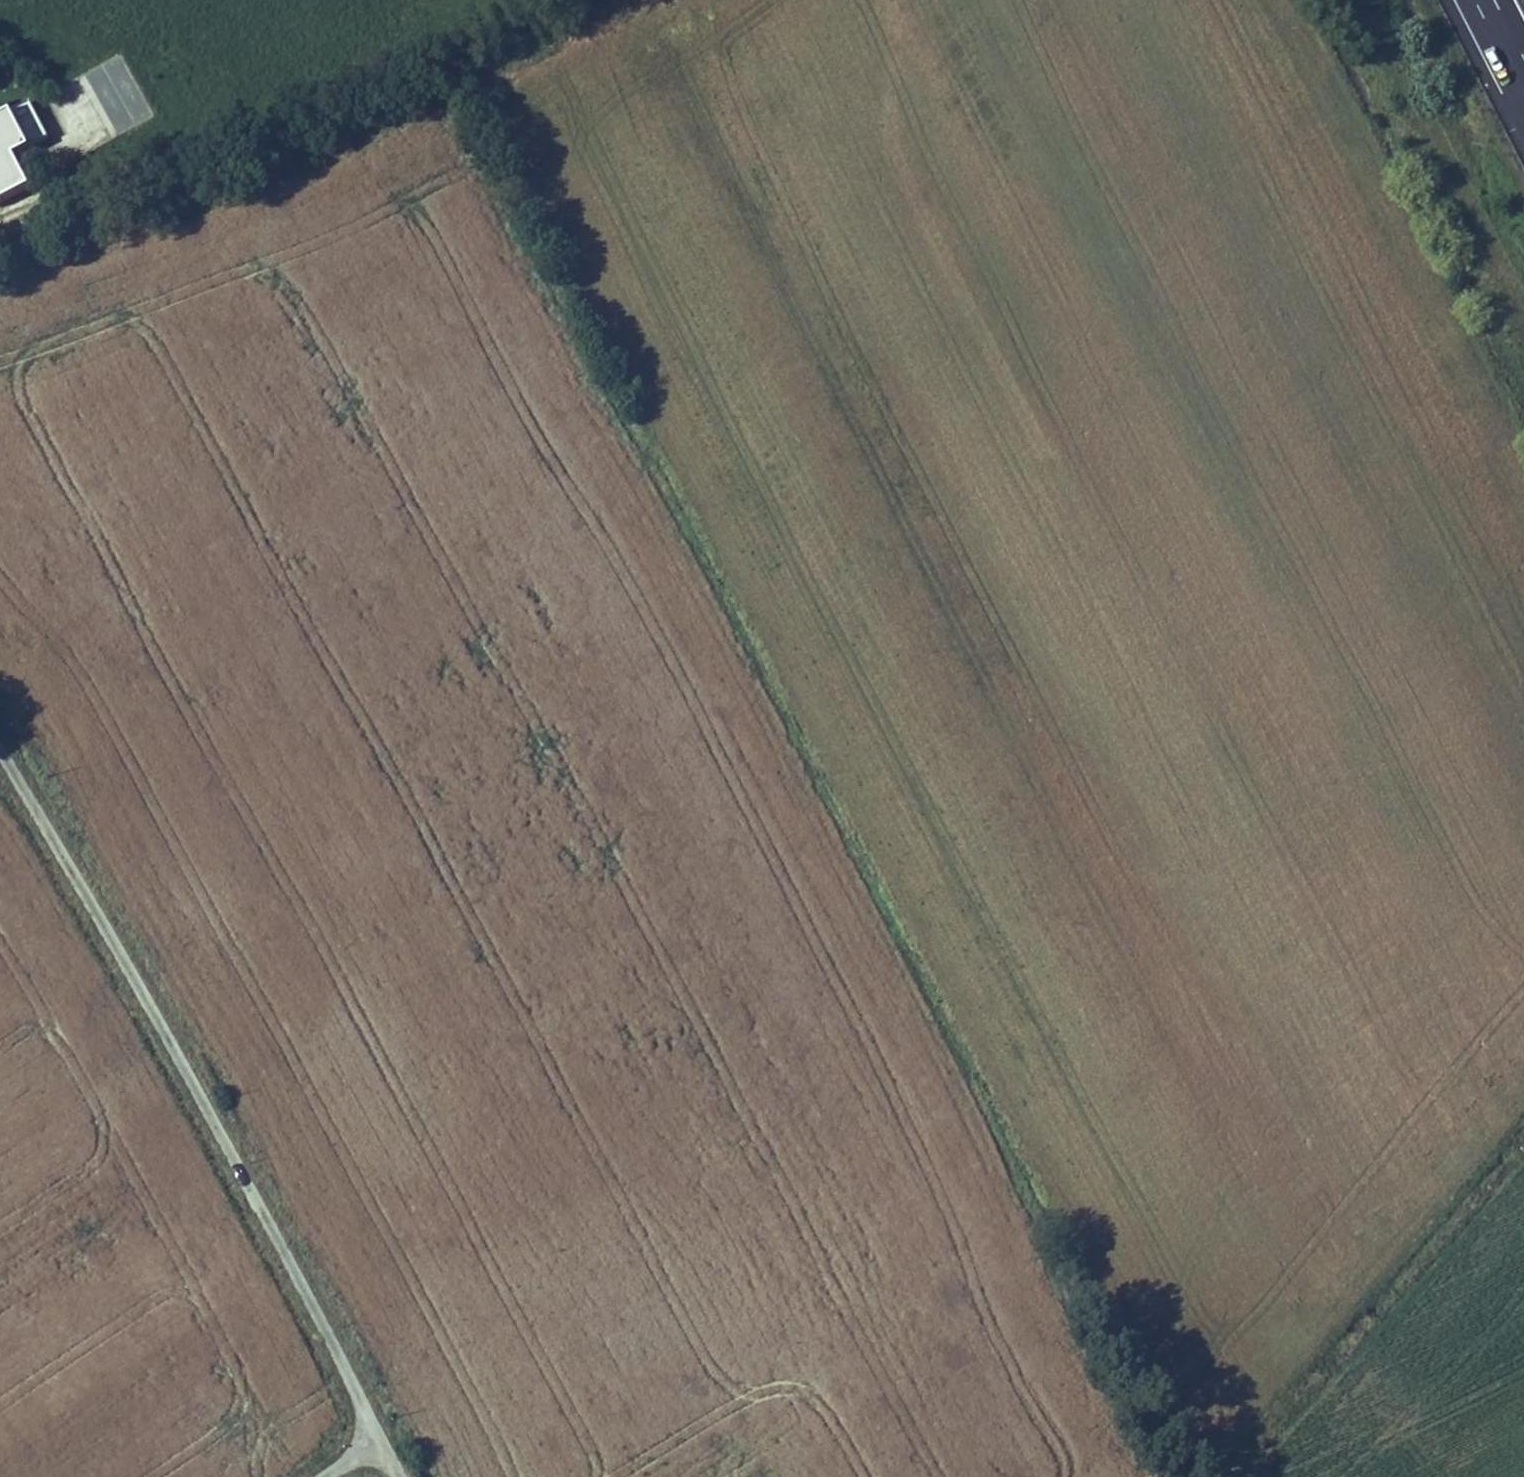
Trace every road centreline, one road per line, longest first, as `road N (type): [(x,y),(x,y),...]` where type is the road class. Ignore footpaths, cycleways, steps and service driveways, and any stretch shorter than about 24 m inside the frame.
road 1 (unclassified): [(0,730),(74,828),(403,1476)]

